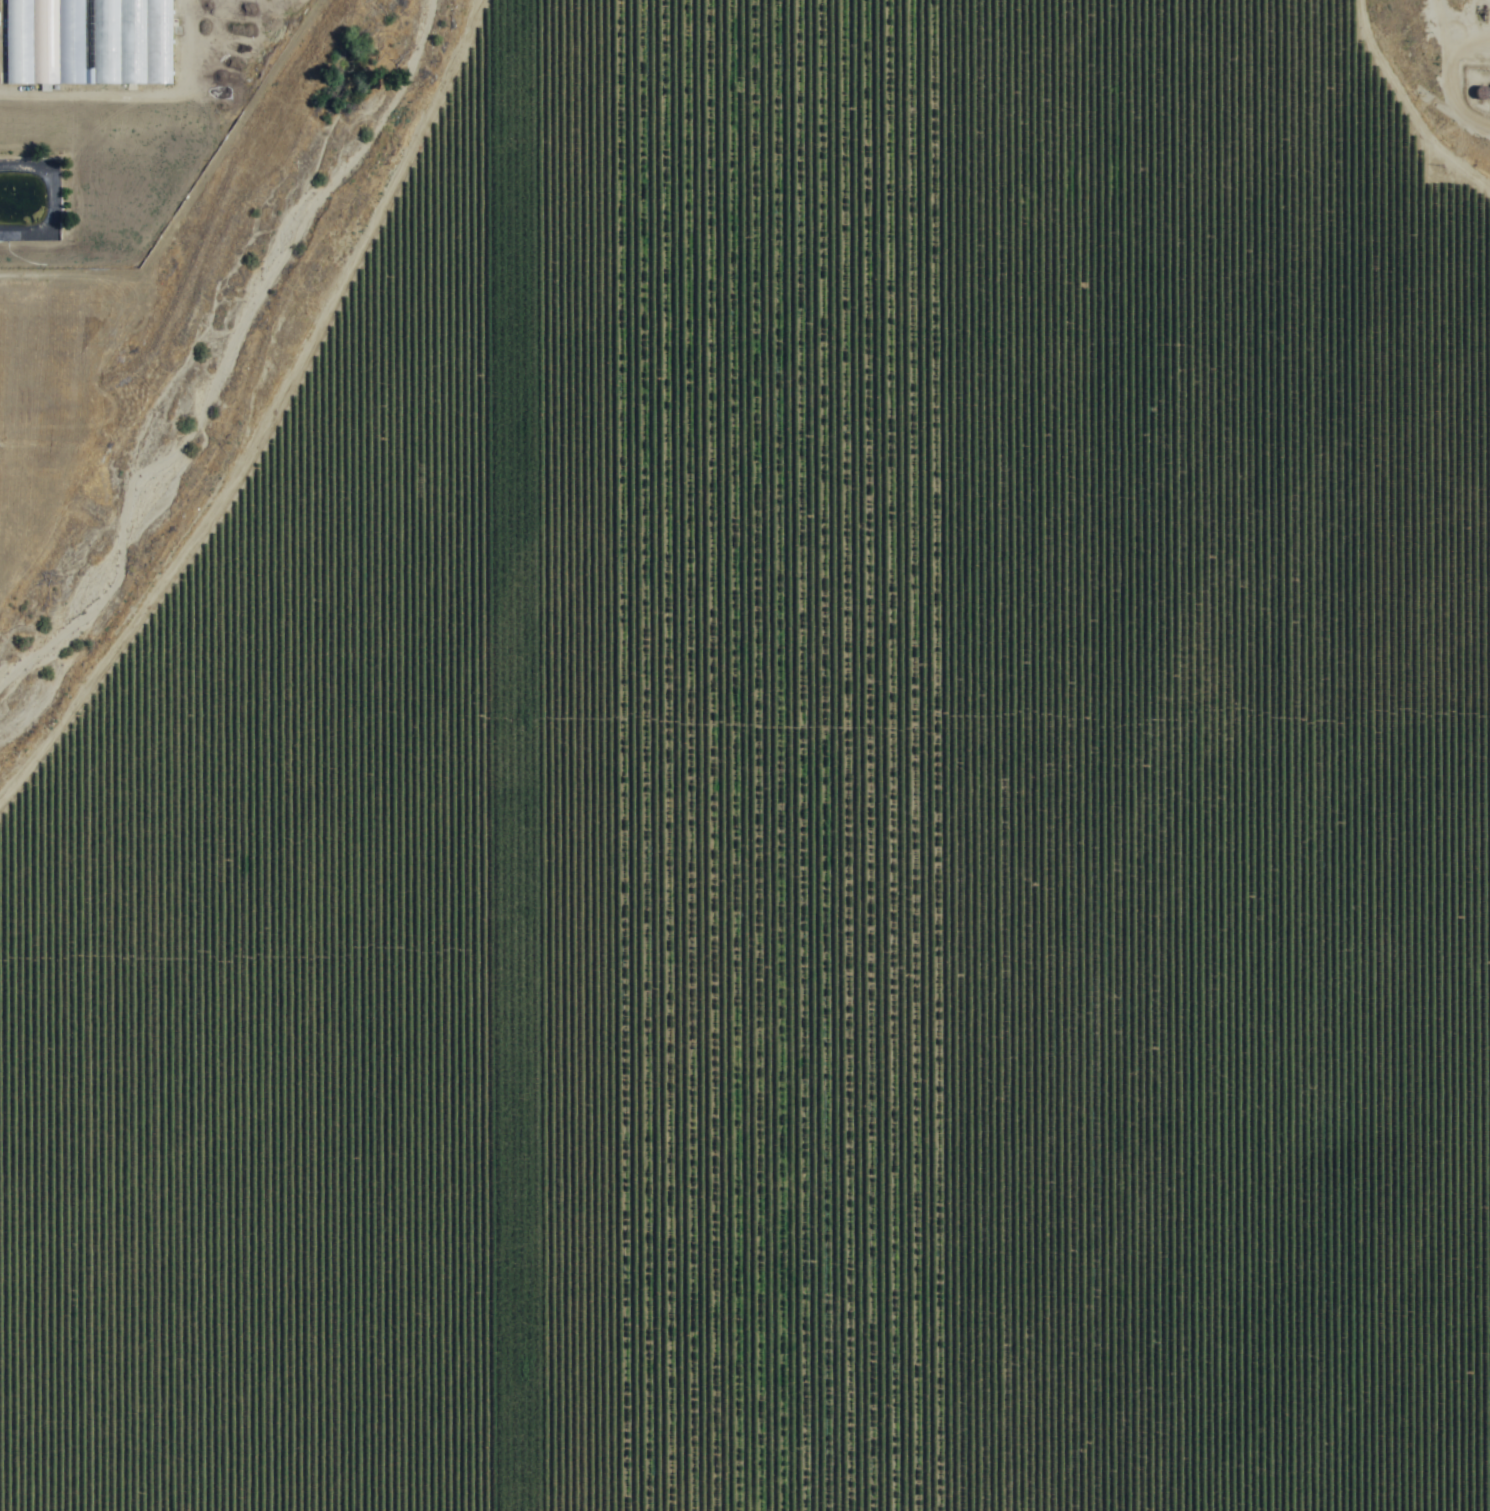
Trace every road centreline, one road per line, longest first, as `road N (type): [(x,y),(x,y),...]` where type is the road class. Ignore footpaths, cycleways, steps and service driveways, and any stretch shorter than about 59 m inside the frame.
road 1 (residential): [(0,754),(199,486),(446,0)]
road 2 (residential): [(1326,0),(1330,196),(1489,217)]

